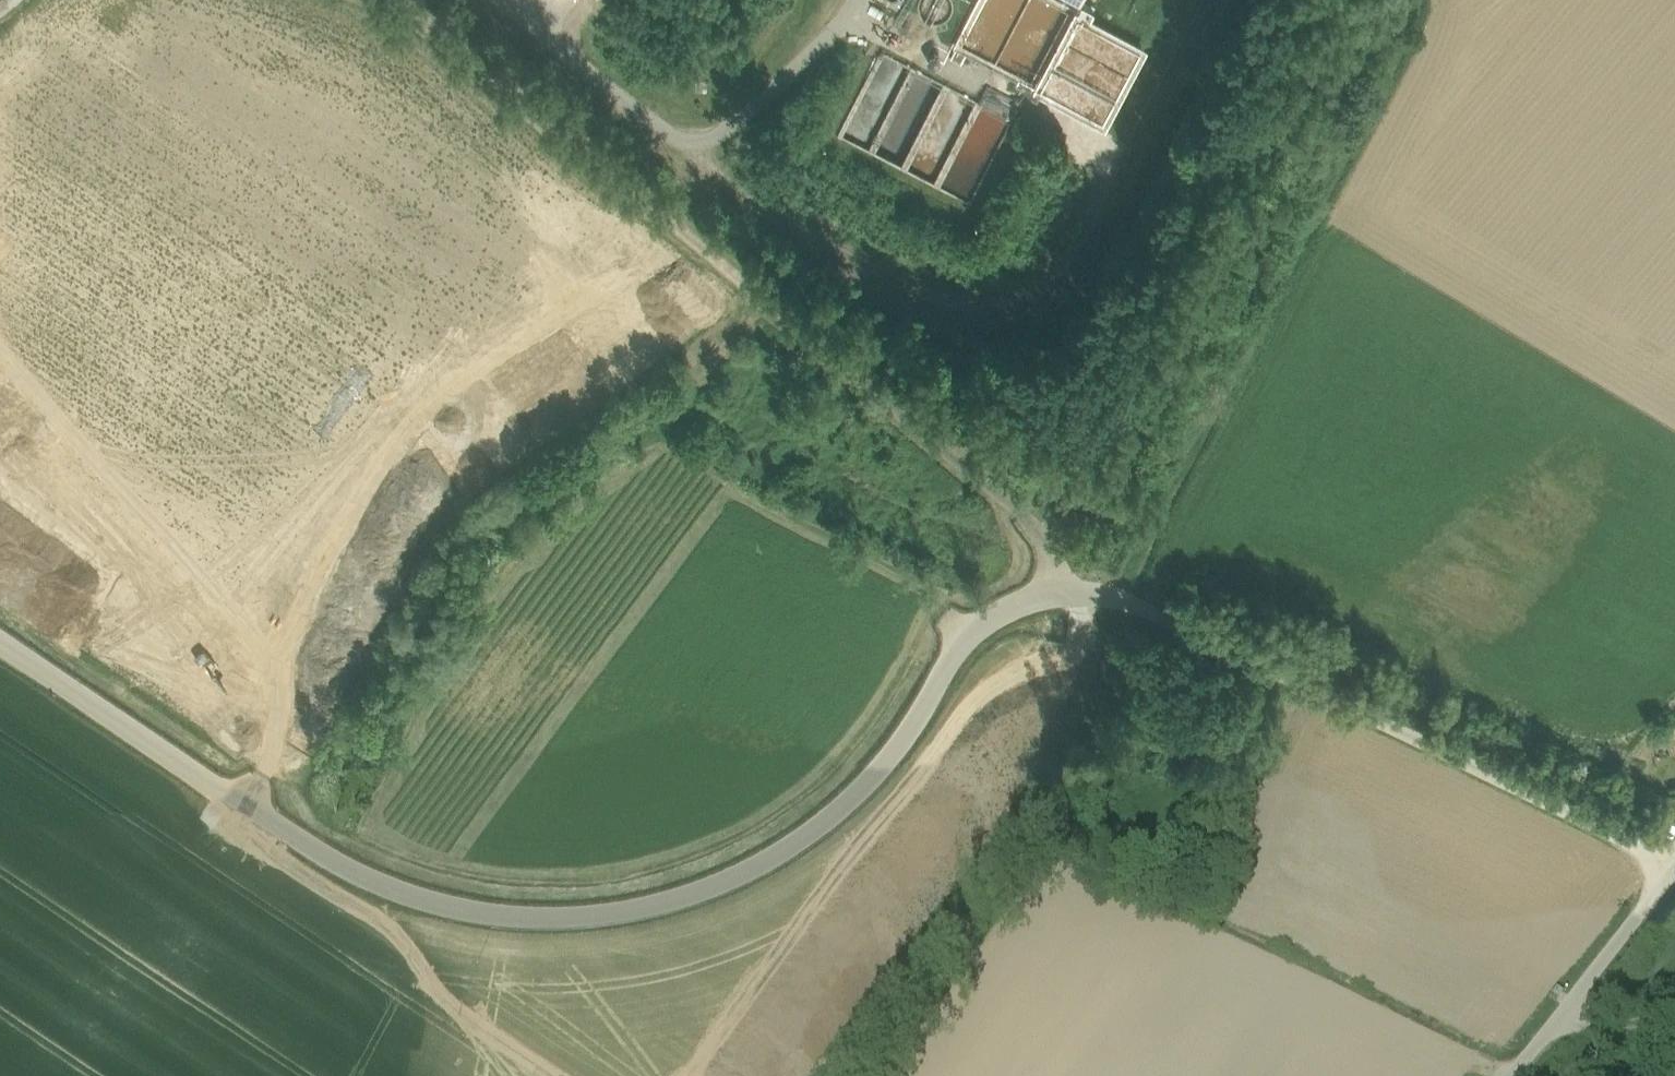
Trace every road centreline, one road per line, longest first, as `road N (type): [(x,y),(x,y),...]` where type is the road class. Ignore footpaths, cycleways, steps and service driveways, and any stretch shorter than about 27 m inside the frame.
road 1 (unclassified): [(0,642),(334,864),(434,904),(489,915),(608,916),(711,887),(767,861),(868,780),(977,630),(1017,603),(1065,591),(1127,603),(1674,863)]
road 2 (unclassified): [(1674,864),(1517,1075)]

